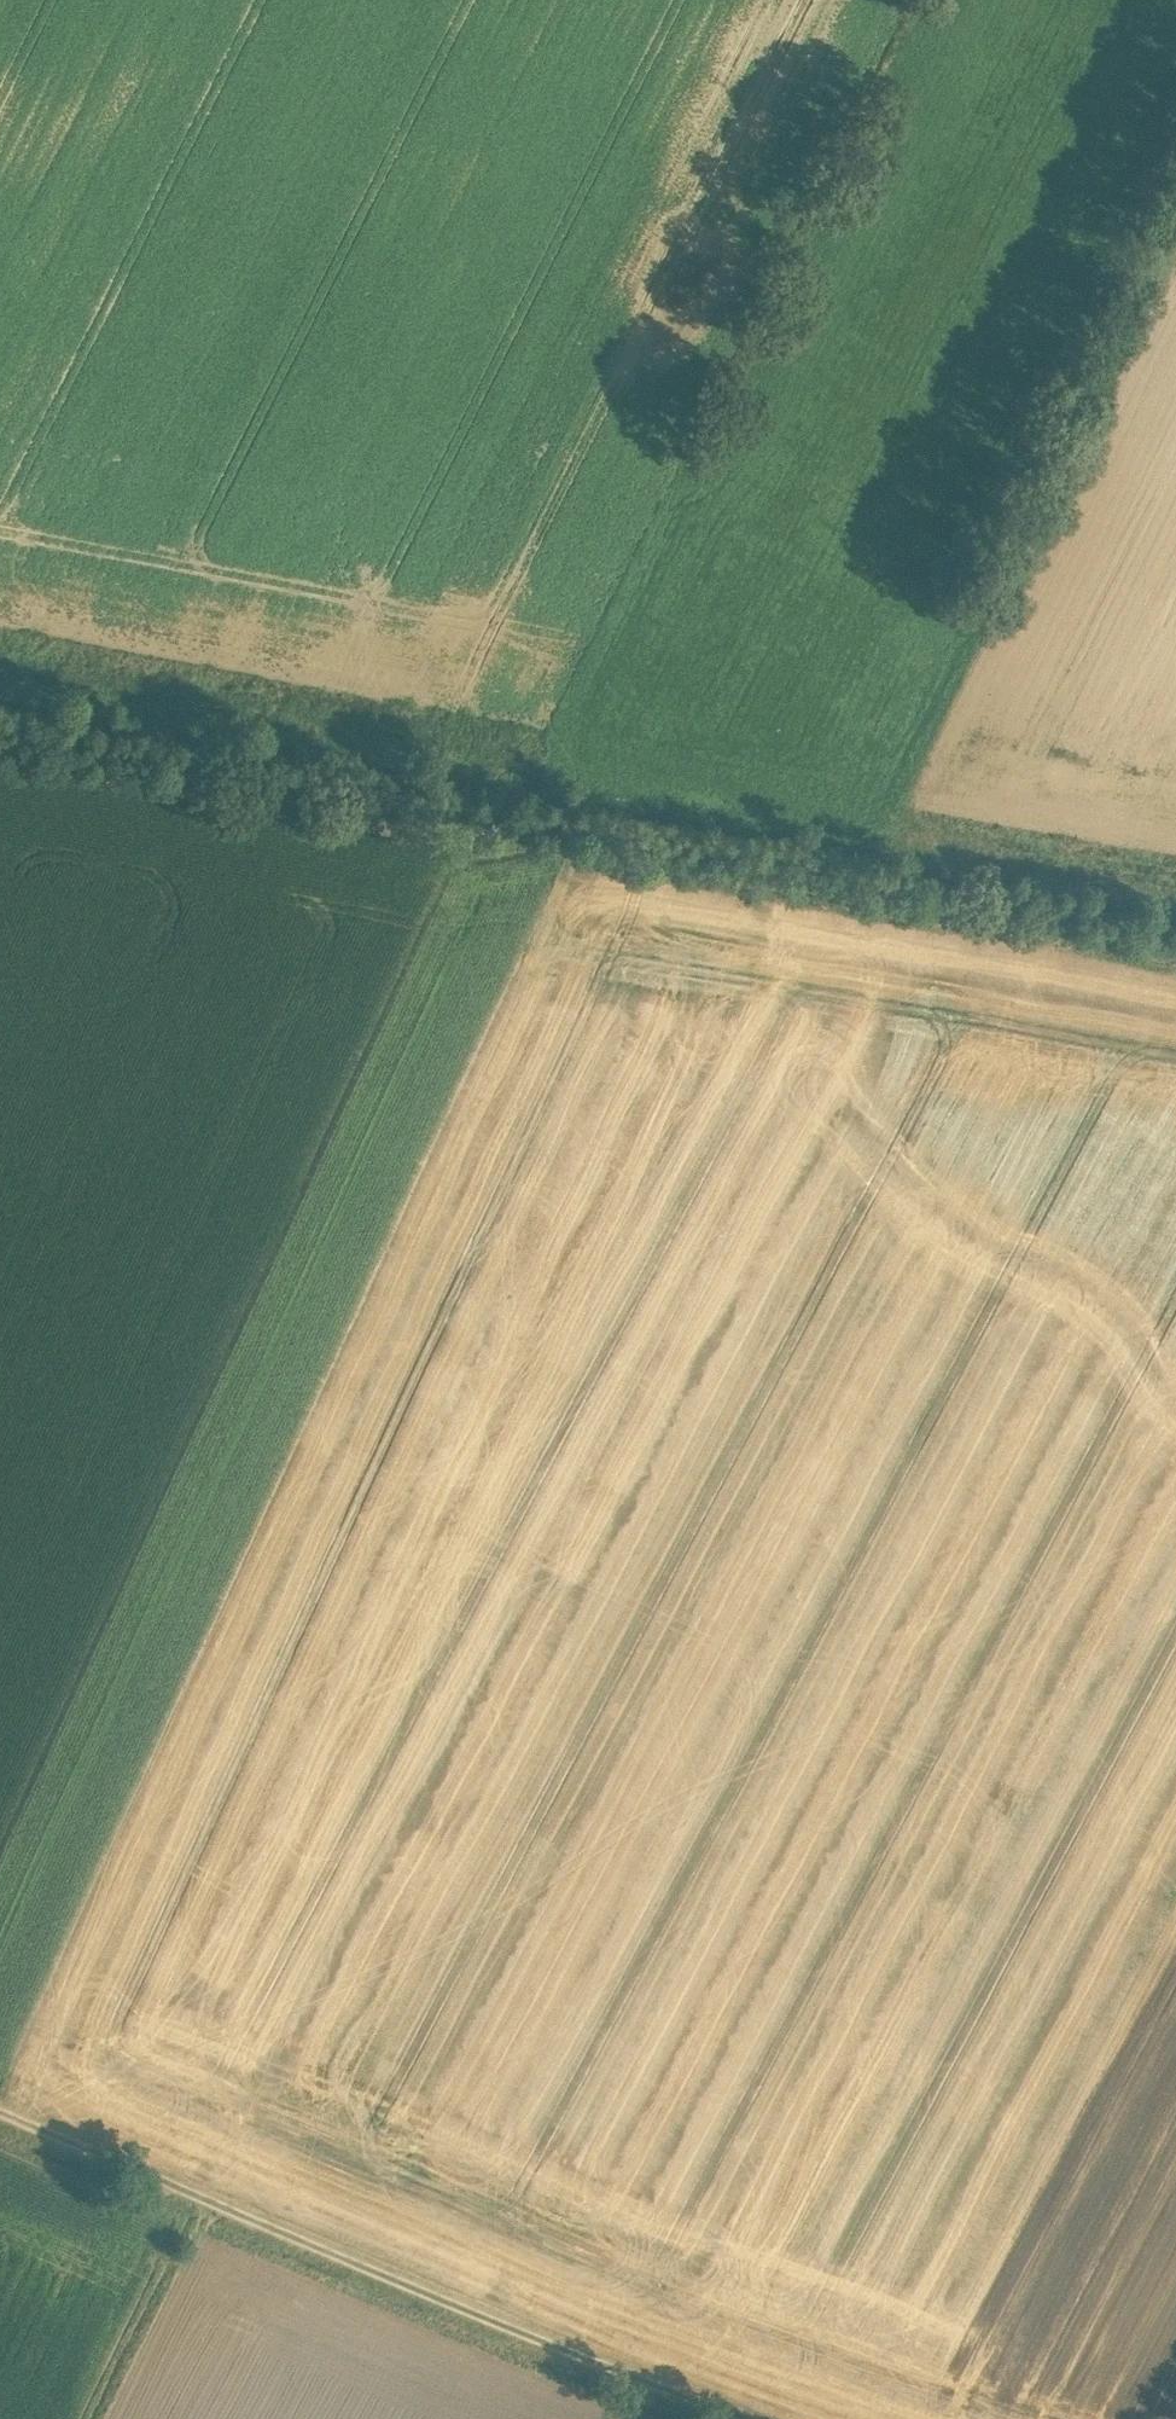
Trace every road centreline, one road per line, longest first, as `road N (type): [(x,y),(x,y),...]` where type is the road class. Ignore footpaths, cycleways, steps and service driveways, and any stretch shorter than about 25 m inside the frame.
road 1 (track): [(0,2105),(509,2325),(764,2418)]

